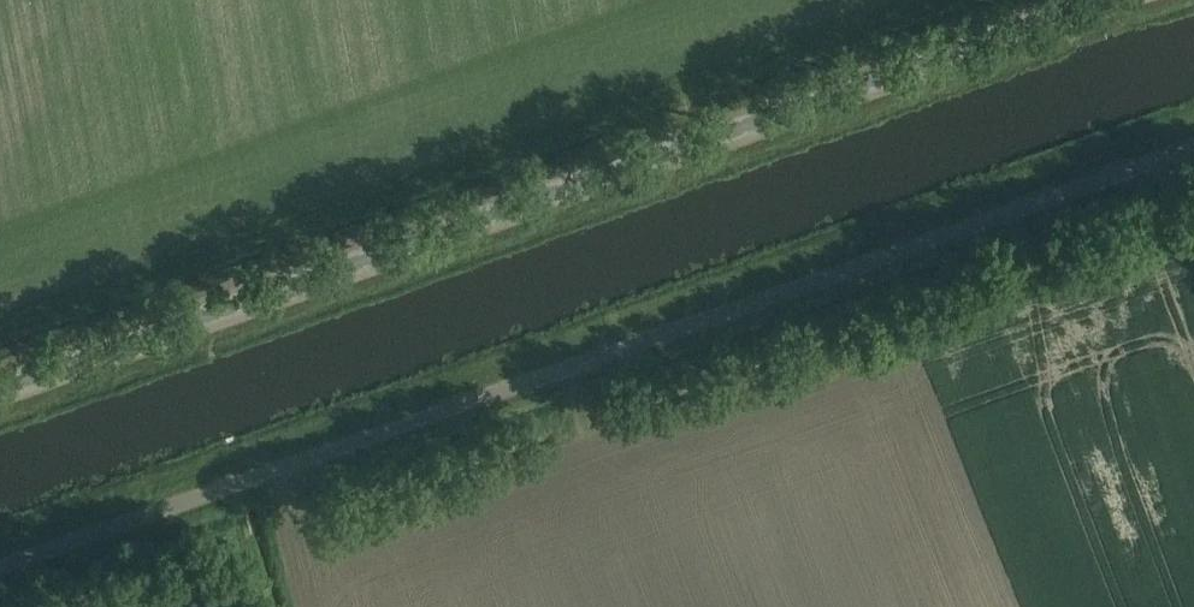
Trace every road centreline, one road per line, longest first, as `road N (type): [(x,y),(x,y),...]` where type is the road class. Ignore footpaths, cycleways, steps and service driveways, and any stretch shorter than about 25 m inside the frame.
road 1 (unclassified): [(0,392),(1117,0)]
road 2 (unclassified): [(1193,145),(227,486)]
road 3 (unclassified): [(0,565),(227,486)]

